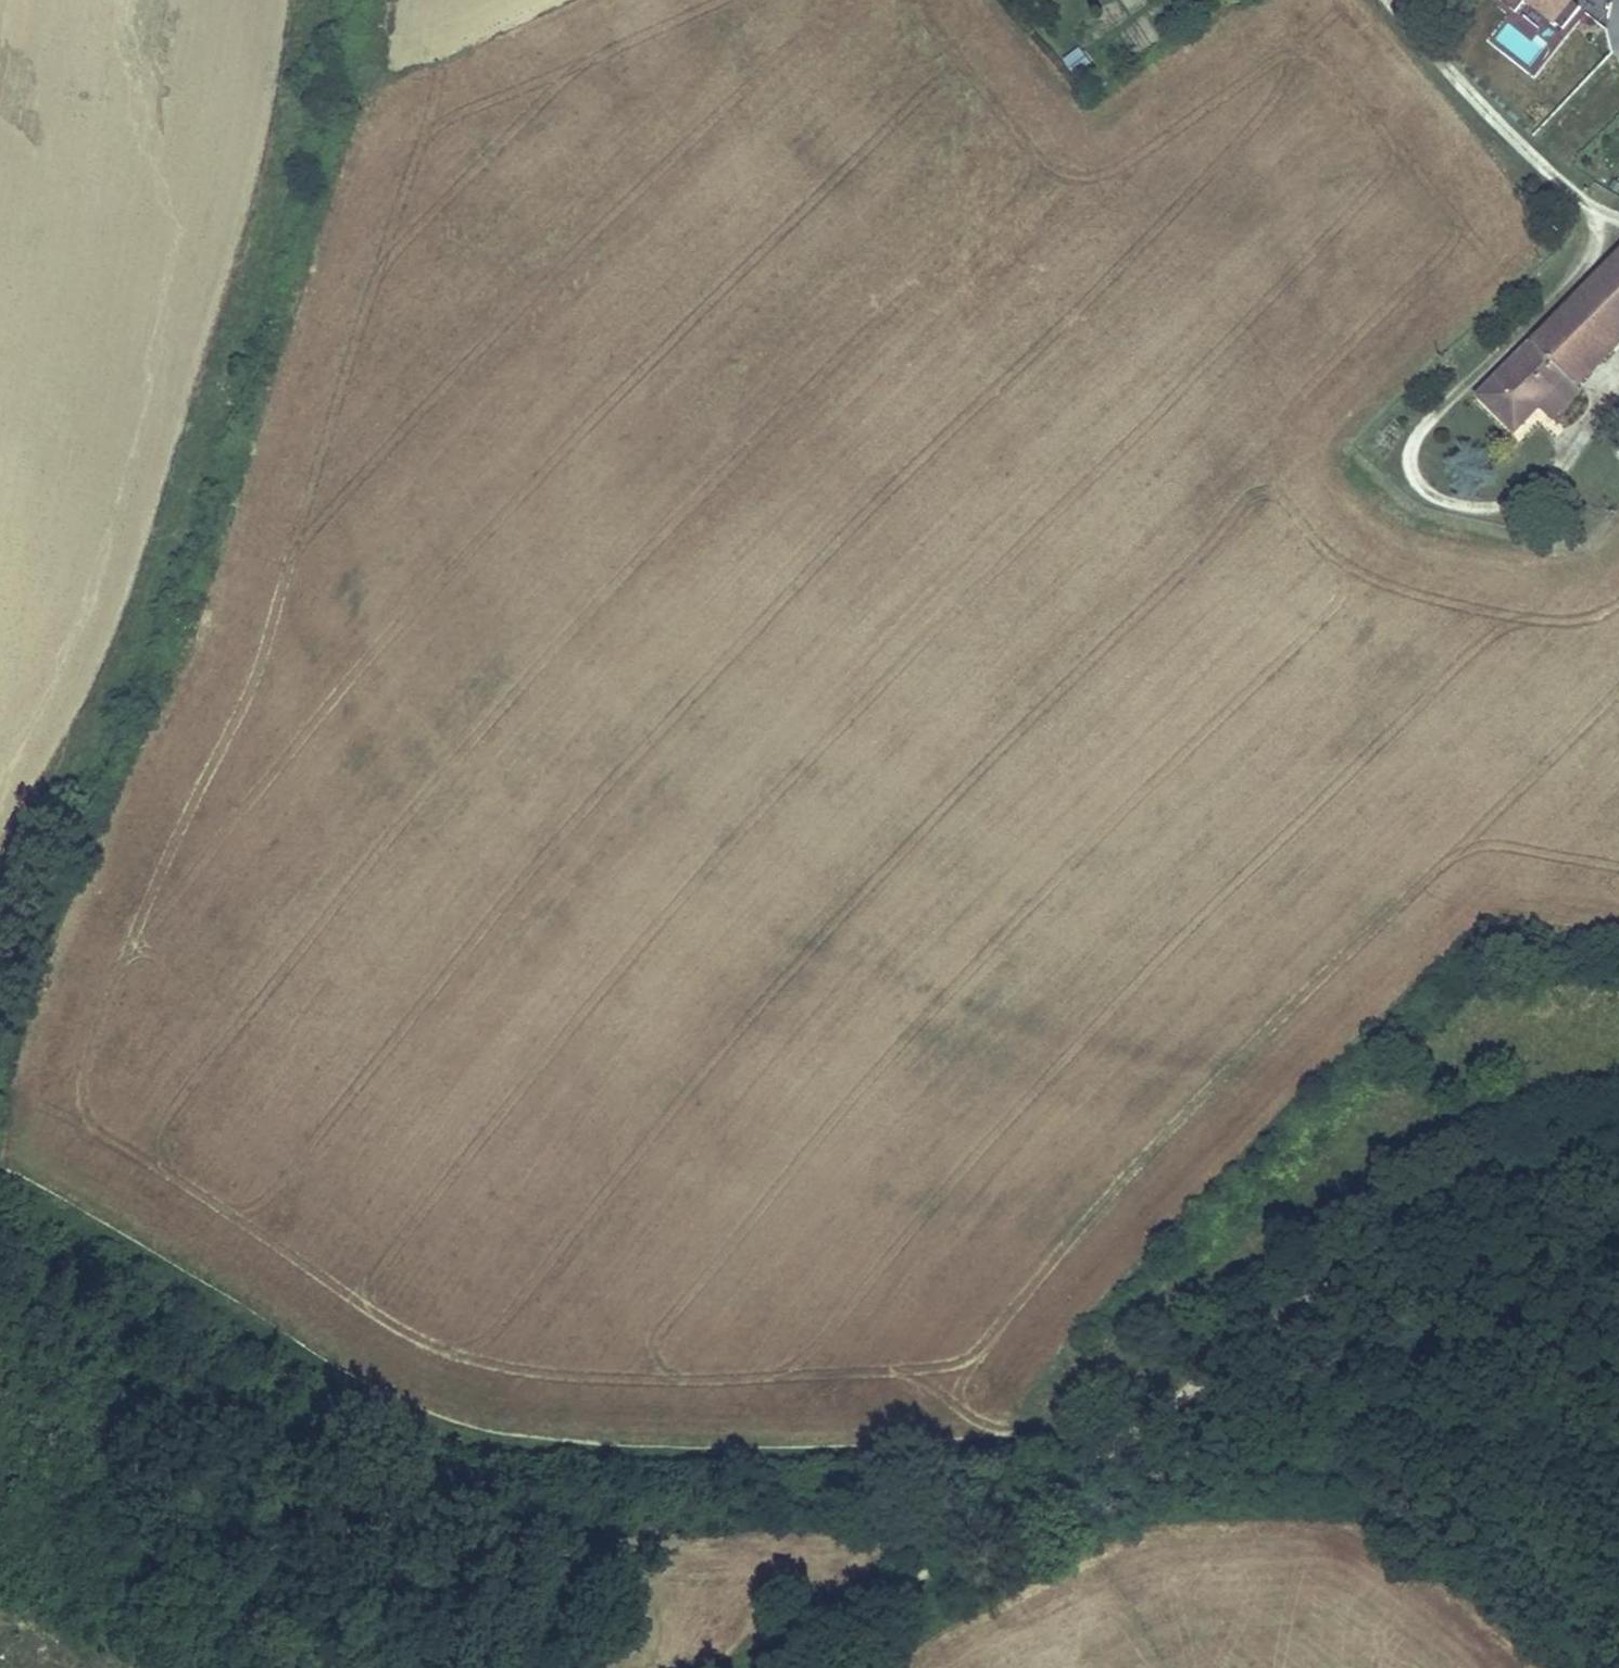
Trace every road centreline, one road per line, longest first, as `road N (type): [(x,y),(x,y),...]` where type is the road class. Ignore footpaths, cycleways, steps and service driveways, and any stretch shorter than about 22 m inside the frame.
road 1 (track): [(1166,1420),(1136,1425),(1077,1464),(1047,1466),(1019,1446),(969,1438),(713,1452),(572,1446),(398,1410),(268,1324),(159,1266),(20,1158),(0,1155)]
road 2 (track): [(1095,1474),(1336,1282),(1477,1207),(1618,1149)]
road 3 (track): [(778,1667),(1058,1505)]
road 4 (residential): [(1390,0),(1535,161),(1618,210)]

